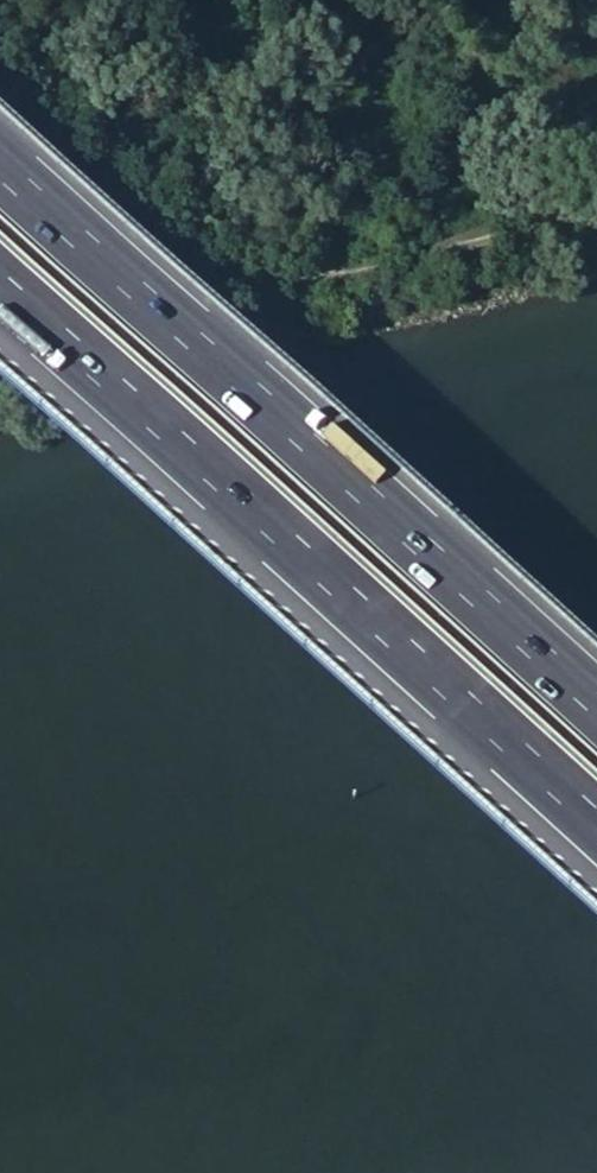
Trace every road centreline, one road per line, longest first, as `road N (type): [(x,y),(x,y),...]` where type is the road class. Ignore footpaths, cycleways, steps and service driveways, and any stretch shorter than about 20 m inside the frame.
road 1 (motorway): [(0,300),(596,841)]
road 2 (motorway): [(596,728),(0,187)]
road 3 (track): [(596,213),(356,269),(44,314),(0,332)]

